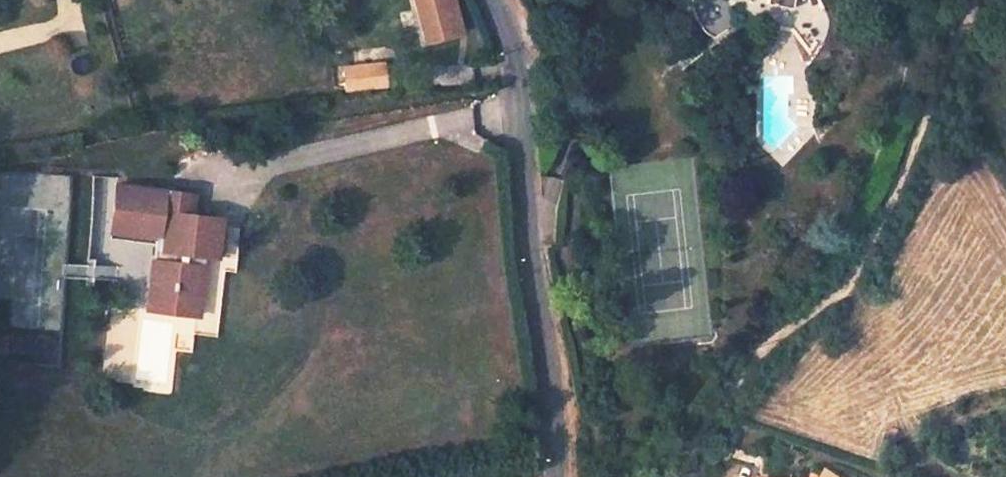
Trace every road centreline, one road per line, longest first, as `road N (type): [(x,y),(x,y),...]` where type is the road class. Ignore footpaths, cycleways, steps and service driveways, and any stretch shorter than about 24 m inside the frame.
road 1 (track): [(973,0),(888,207),(846,288),(769,344),(670,476)]
road 2 (unclassified): [(555,476),(517,63),(496,0)]

